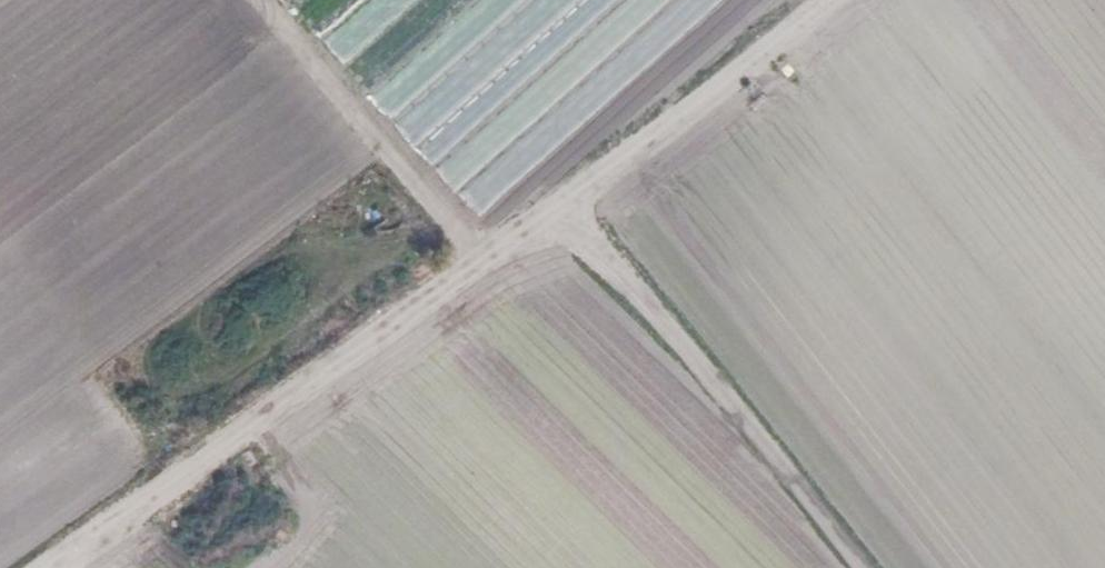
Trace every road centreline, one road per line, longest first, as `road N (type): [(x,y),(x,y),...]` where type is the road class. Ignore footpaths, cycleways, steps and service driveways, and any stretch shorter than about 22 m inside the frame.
road 1 (track): [(827,0),(38,567)]
road 2 (track): [(563,197),(862,567)]
road 3 (track): [(477,258),(262,0)]

